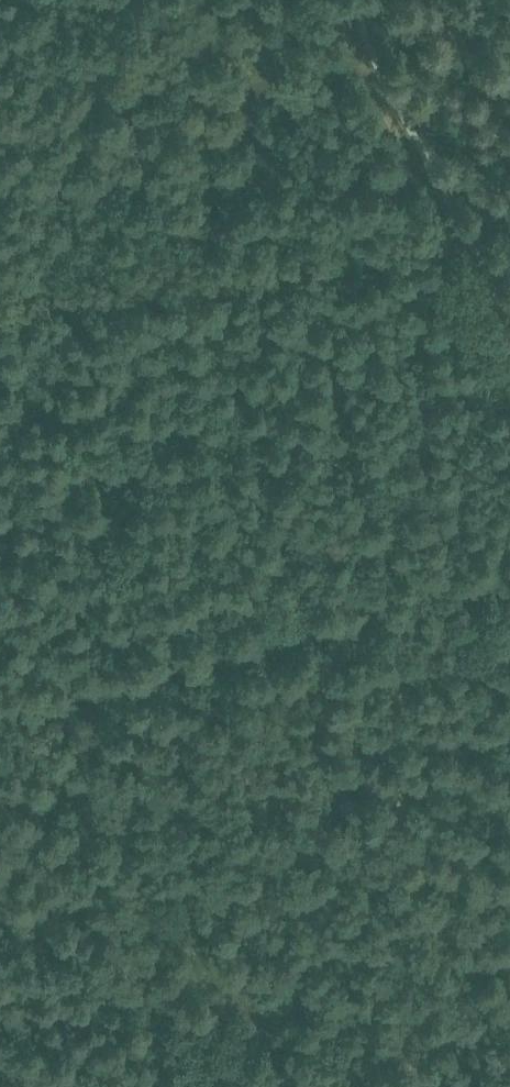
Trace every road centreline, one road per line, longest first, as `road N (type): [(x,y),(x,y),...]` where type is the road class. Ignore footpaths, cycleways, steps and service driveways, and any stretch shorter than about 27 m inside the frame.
road 1 (track): [(325,0),(509,362)]

